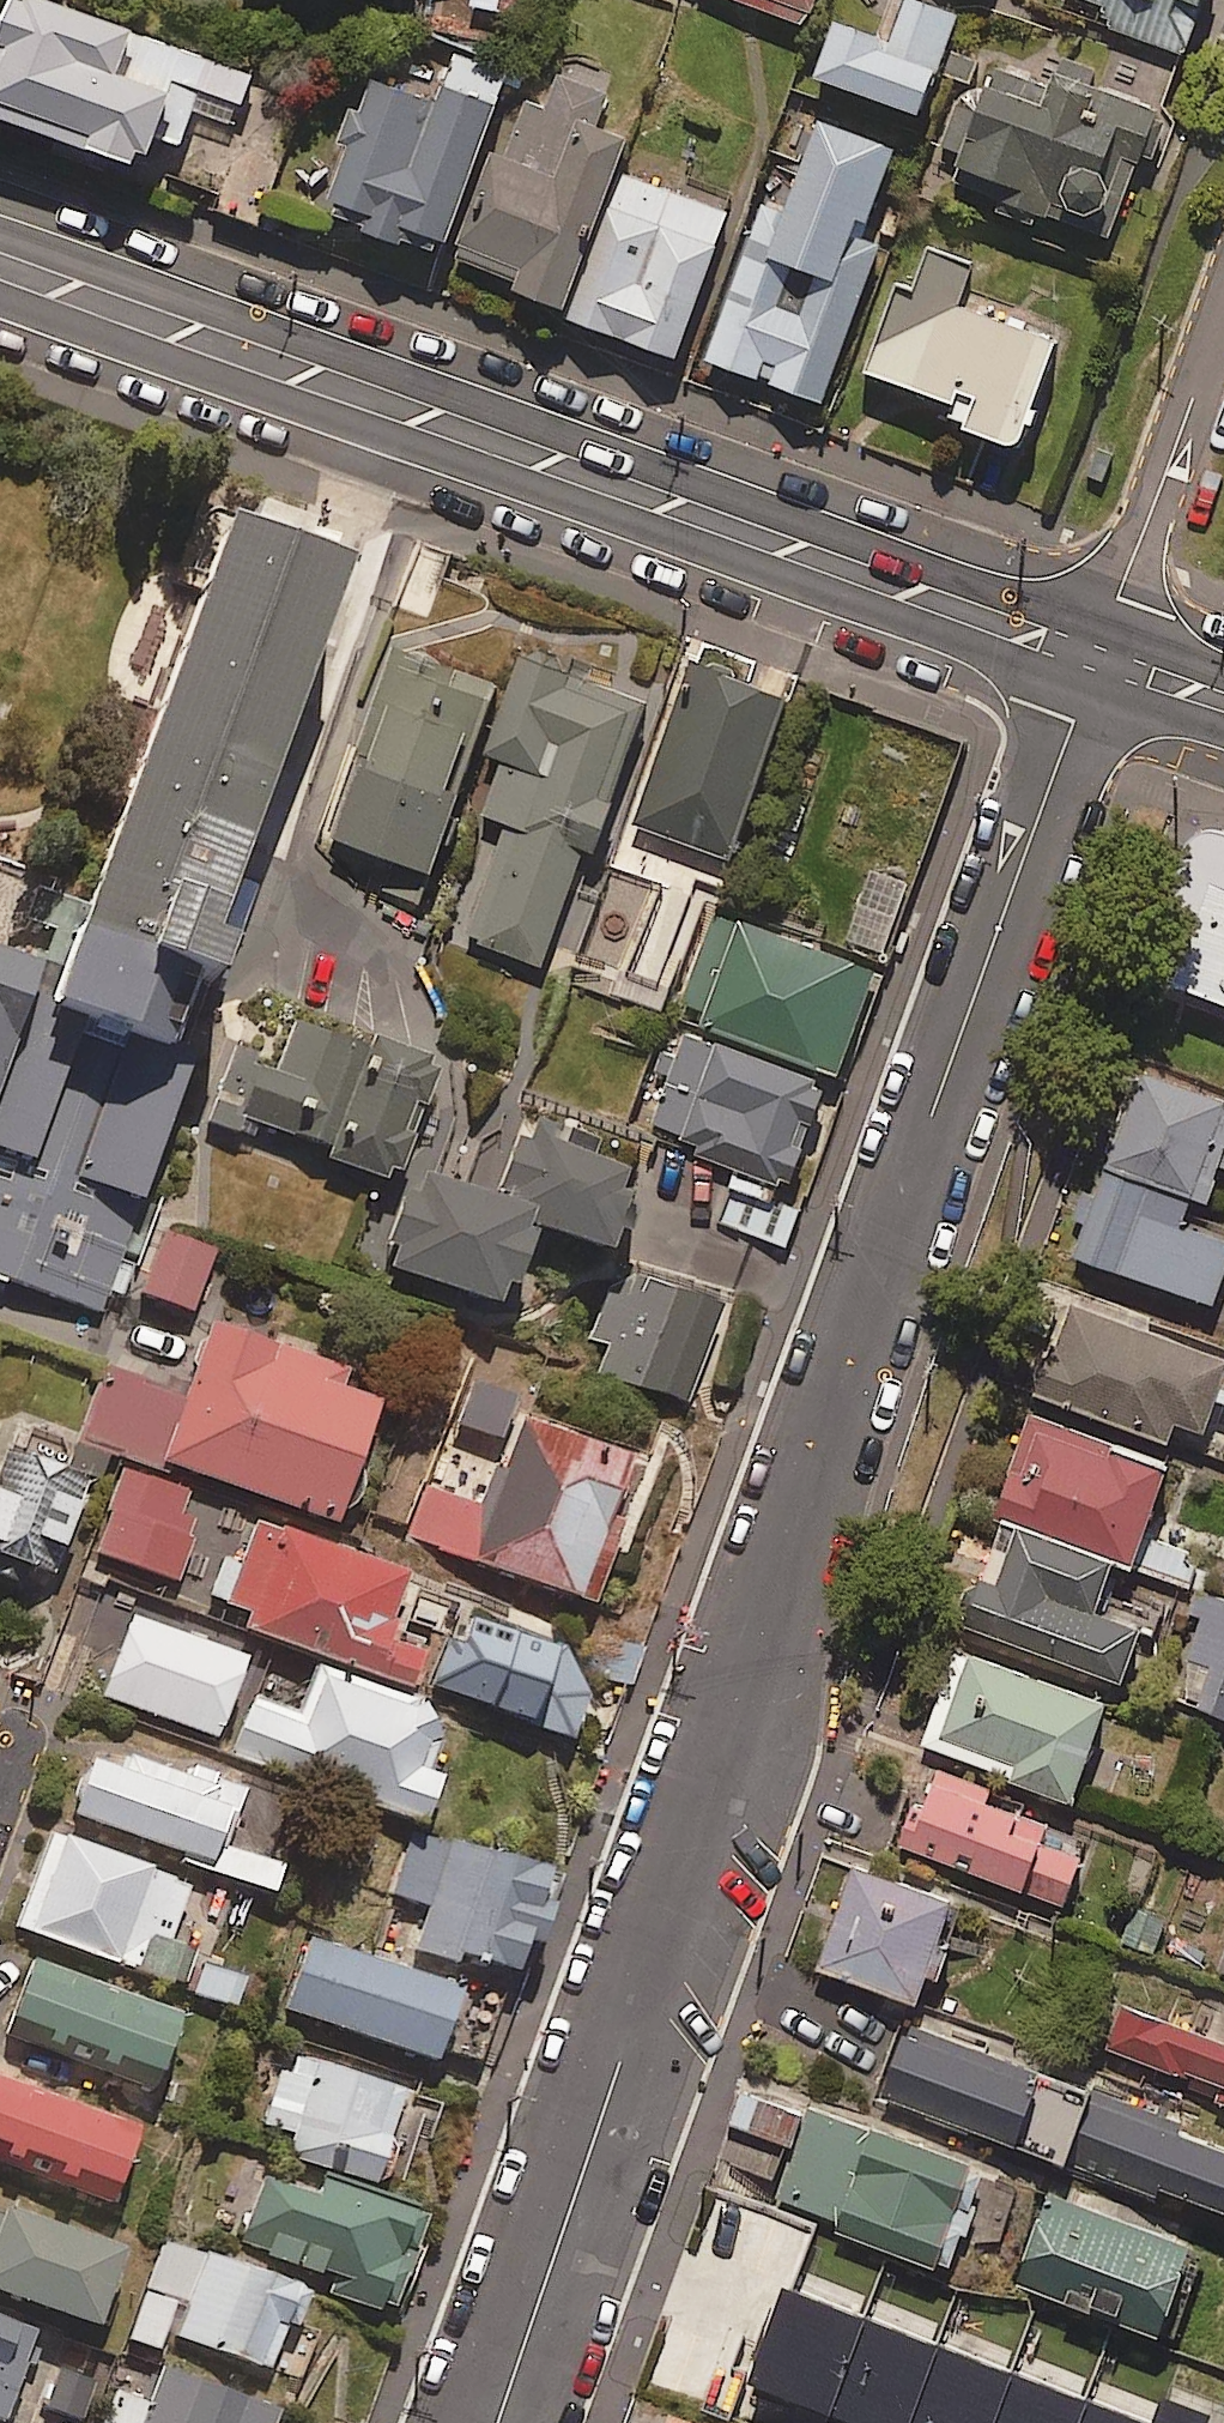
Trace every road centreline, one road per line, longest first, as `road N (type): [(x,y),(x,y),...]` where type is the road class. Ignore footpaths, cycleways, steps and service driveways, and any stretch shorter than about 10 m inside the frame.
road 1 (tertiary): [(497,2422),(1096,657)]
road 2 (tertiary): [(1096,657),(0,263)]
road 3 (residential): [(1096,657),(1223,309)]
road 4 (tertiary): [(1223,701),(1096,657)]

